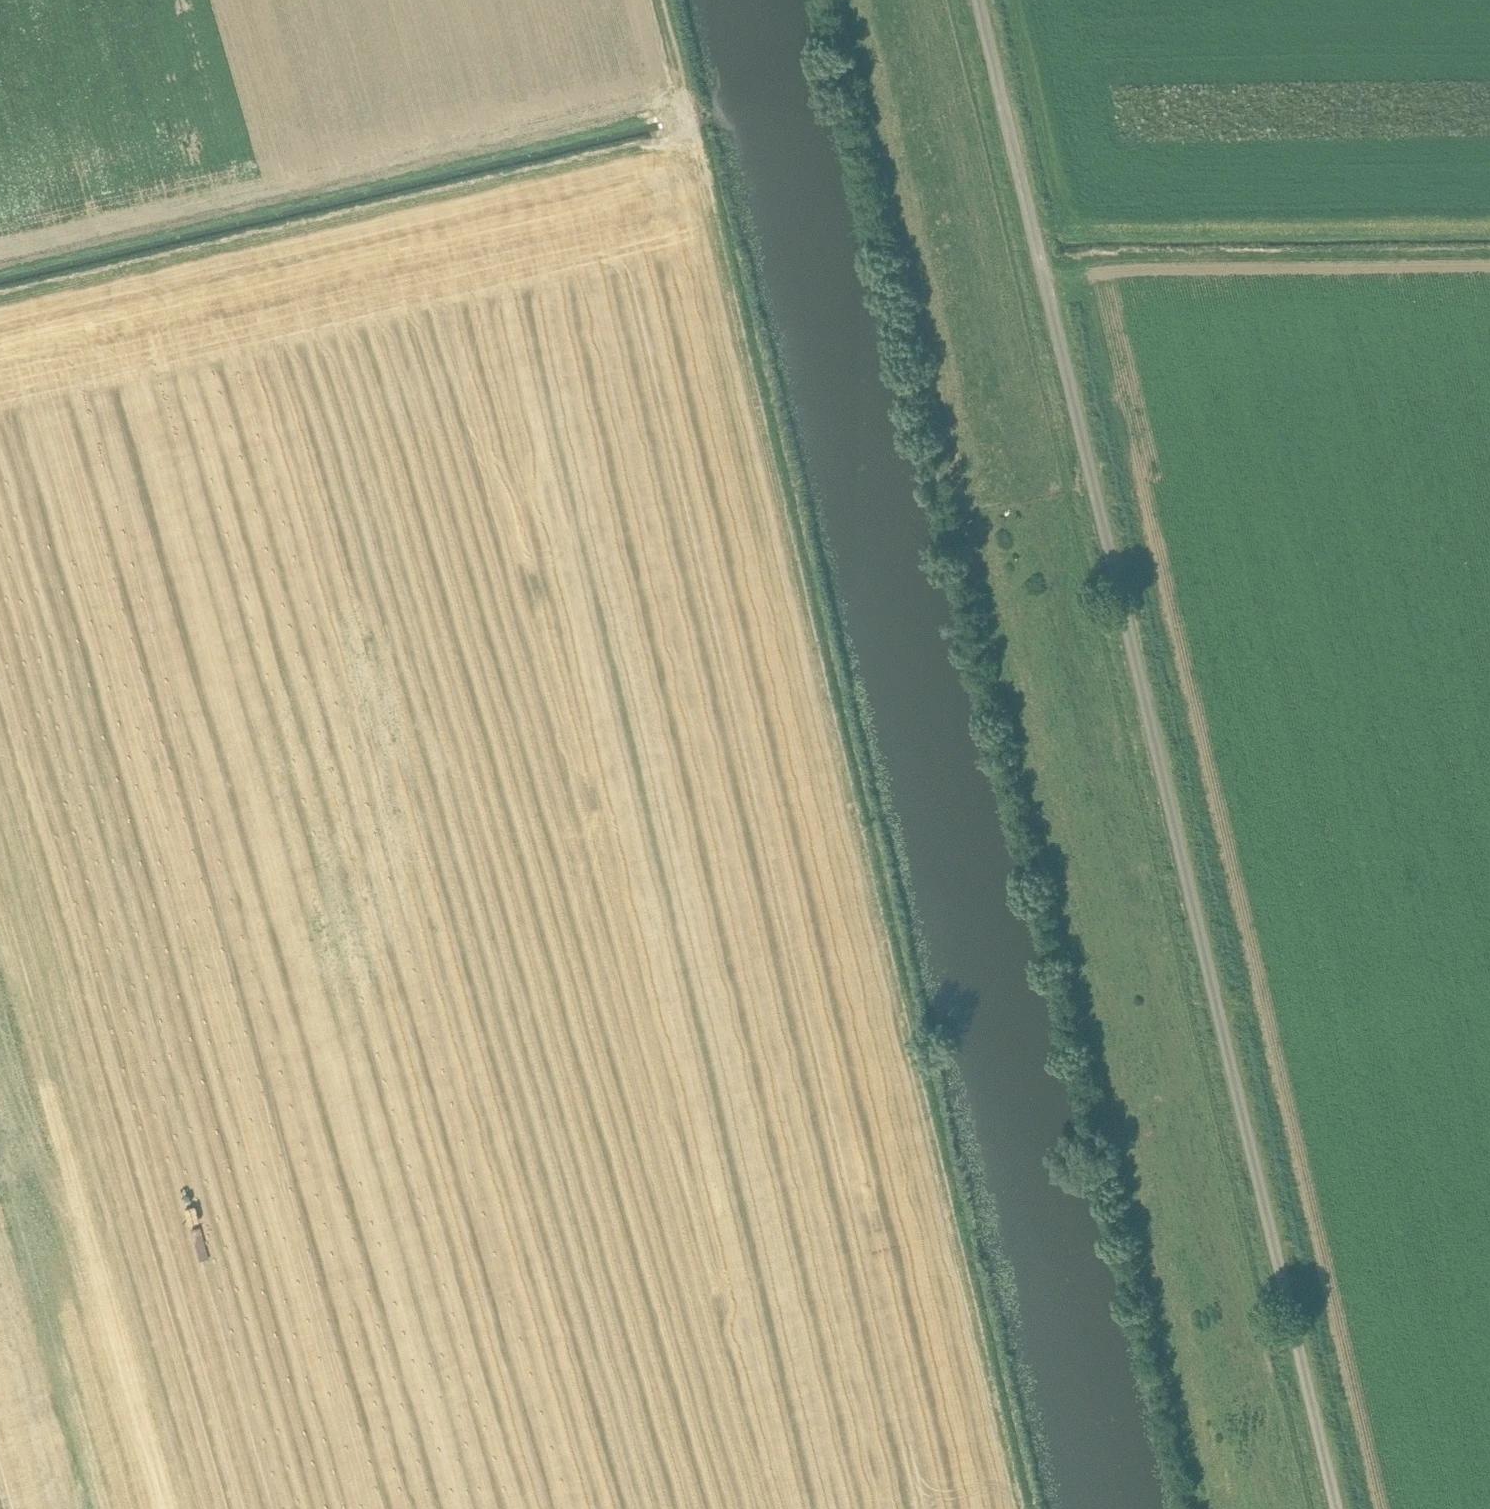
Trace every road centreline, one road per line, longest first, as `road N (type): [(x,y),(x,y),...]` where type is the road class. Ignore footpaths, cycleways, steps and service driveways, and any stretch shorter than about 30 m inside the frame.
road 1 (unclassified): [(1335,1508),(978,0)]

